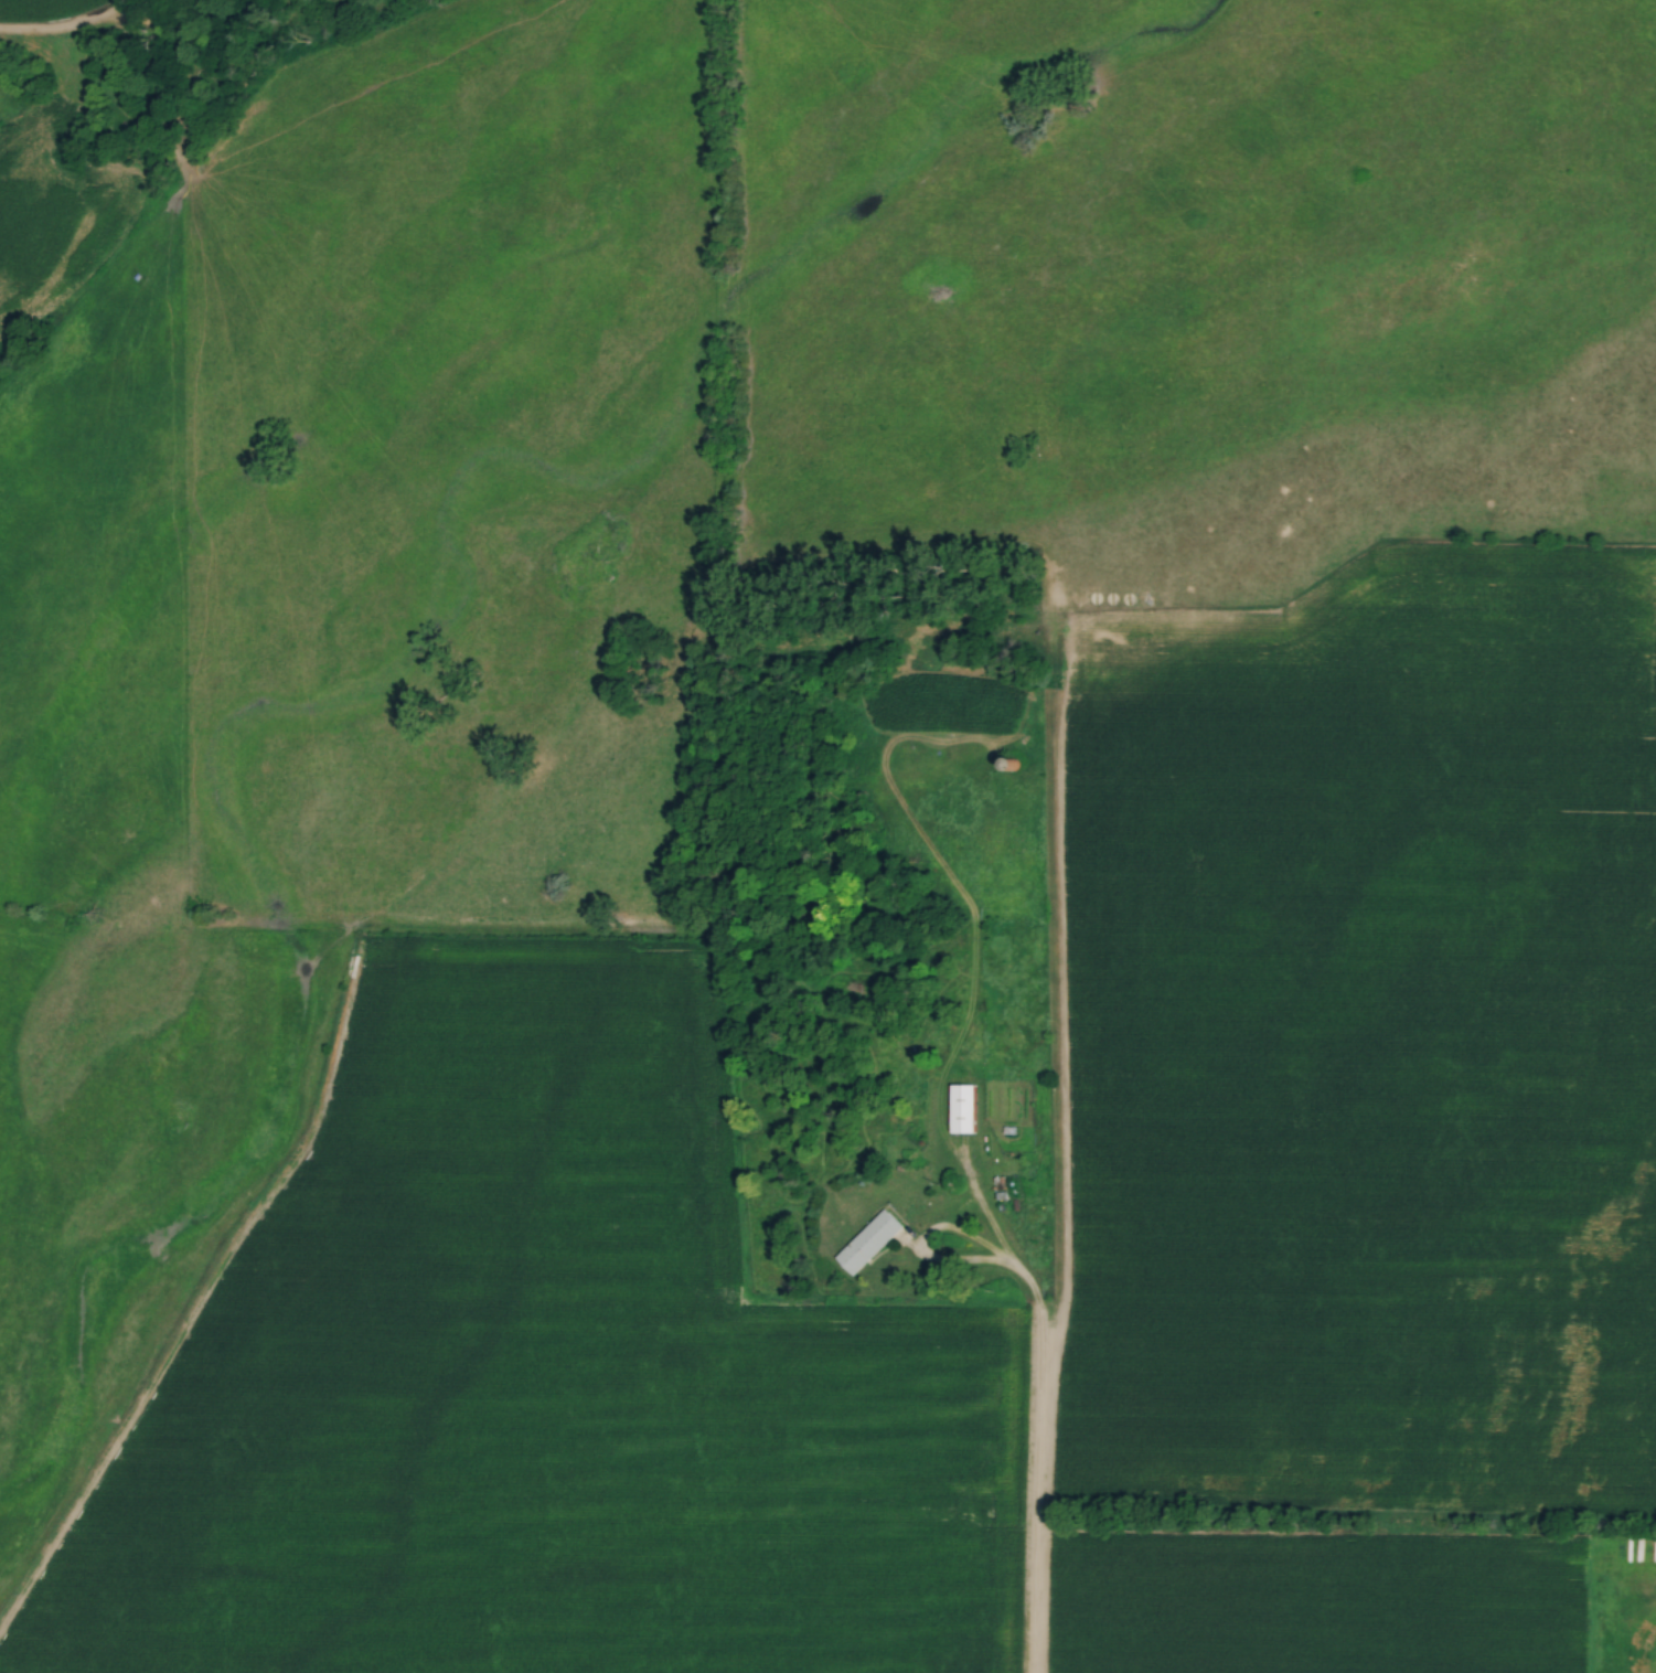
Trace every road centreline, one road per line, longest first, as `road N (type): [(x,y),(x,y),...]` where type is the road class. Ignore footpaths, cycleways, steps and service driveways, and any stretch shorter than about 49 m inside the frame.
road 1 (residential): [(1054,640),(1072,1205),(1071,1264),(1044,1362),(1035,1672)]

